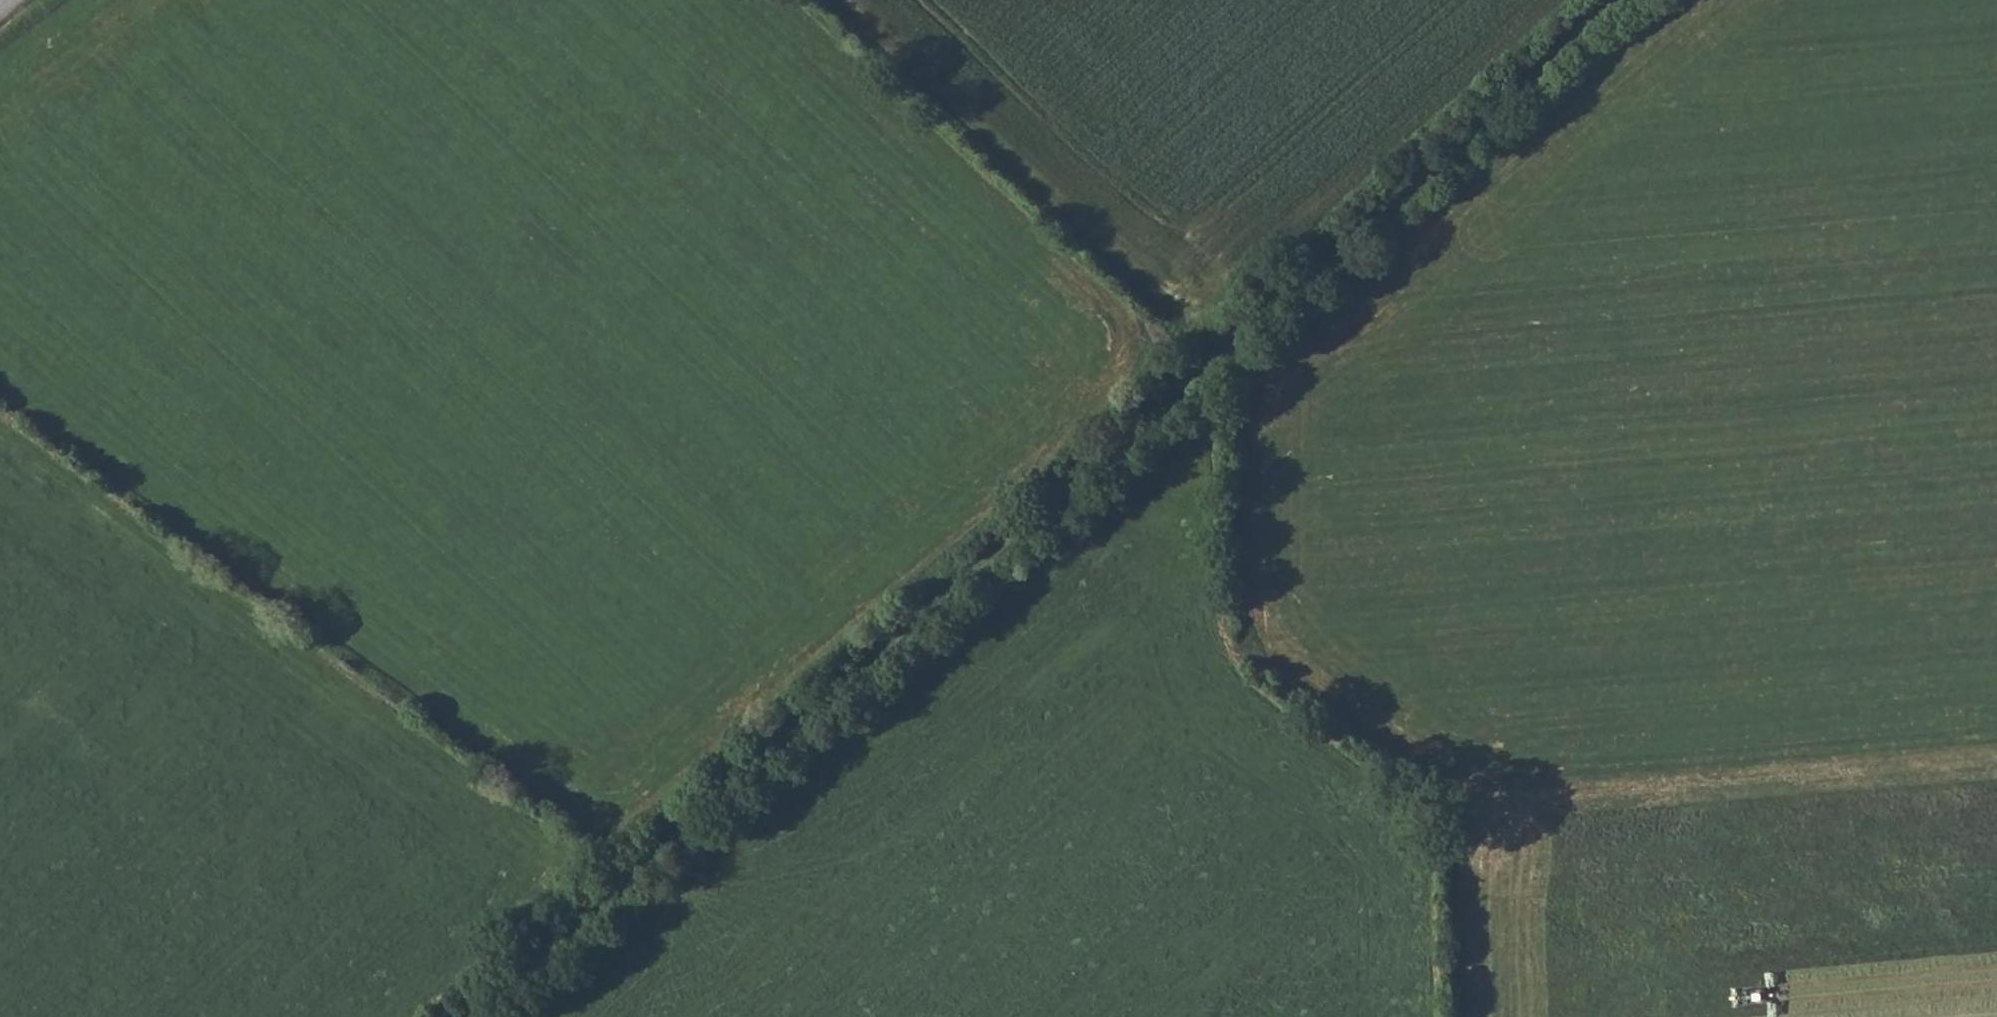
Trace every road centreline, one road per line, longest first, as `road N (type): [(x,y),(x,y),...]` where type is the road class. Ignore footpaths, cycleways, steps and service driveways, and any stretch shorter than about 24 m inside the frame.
road 1 (track): [(1631,0),(463,1016)]

